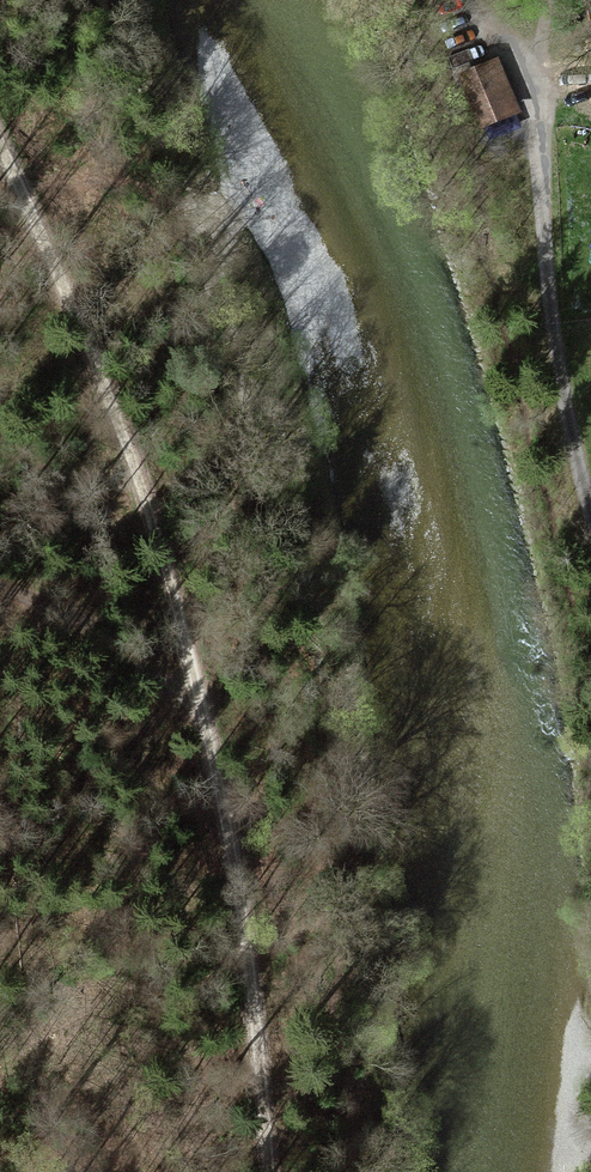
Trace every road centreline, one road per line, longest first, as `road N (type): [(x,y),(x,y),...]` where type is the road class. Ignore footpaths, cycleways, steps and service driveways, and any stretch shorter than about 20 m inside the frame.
road 1 (track): [(266,1171),(257,1028),(186,693),(84,385),(0,188)]
road 2 (unclassified): [(590,507),(563,403),(535,90),(519,48)]

